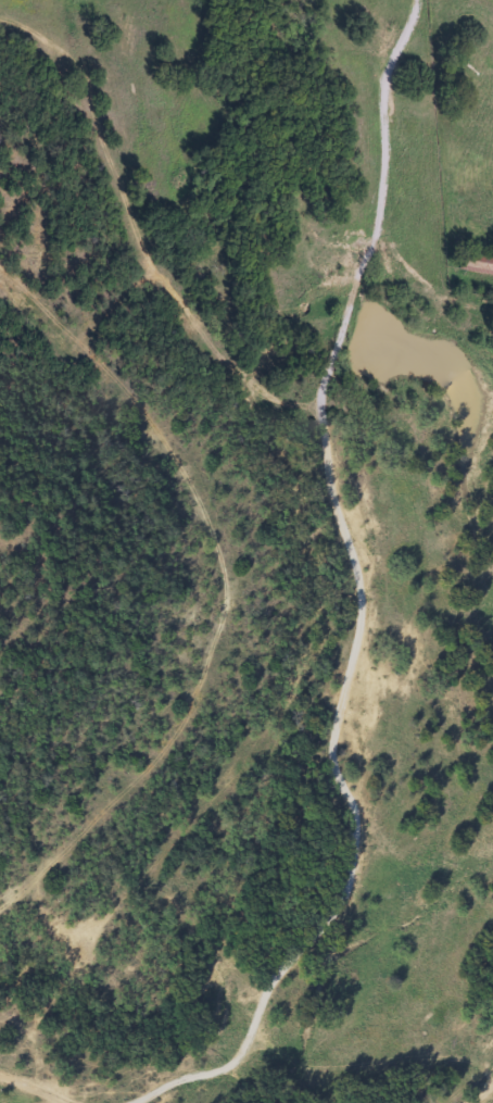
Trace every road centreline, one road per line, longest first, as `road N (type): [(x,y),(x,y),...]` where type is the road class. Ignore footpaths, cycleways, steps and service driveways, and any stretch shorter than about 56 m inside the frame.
road 1 (residential): [(492,311),(456,302),(442,281),(420,0)]

